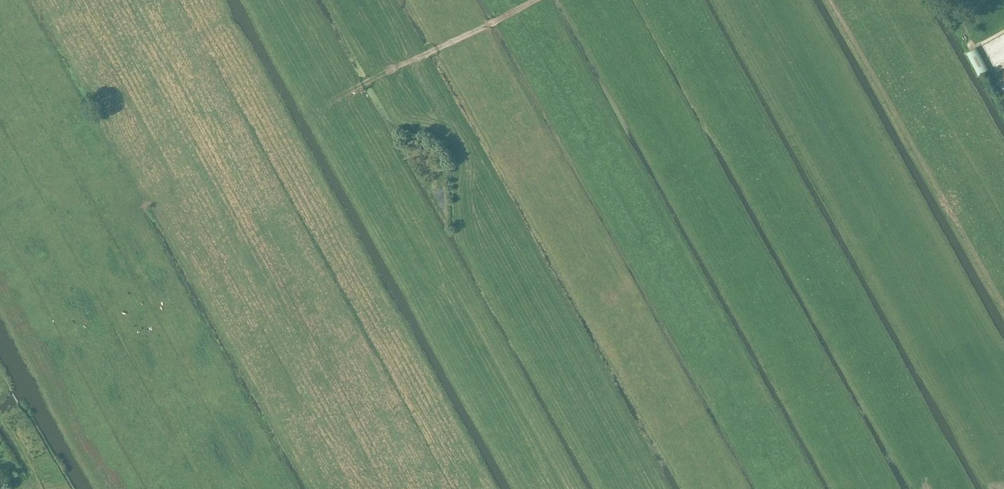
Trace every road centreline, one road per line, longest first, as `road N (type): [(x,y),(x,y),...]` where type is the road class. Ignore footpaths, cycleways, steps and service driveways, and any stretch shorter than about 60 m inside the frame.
road 1 (track): [(1003,309),(830,0)]
road 2 (track): [(536,0),(357,87)]

